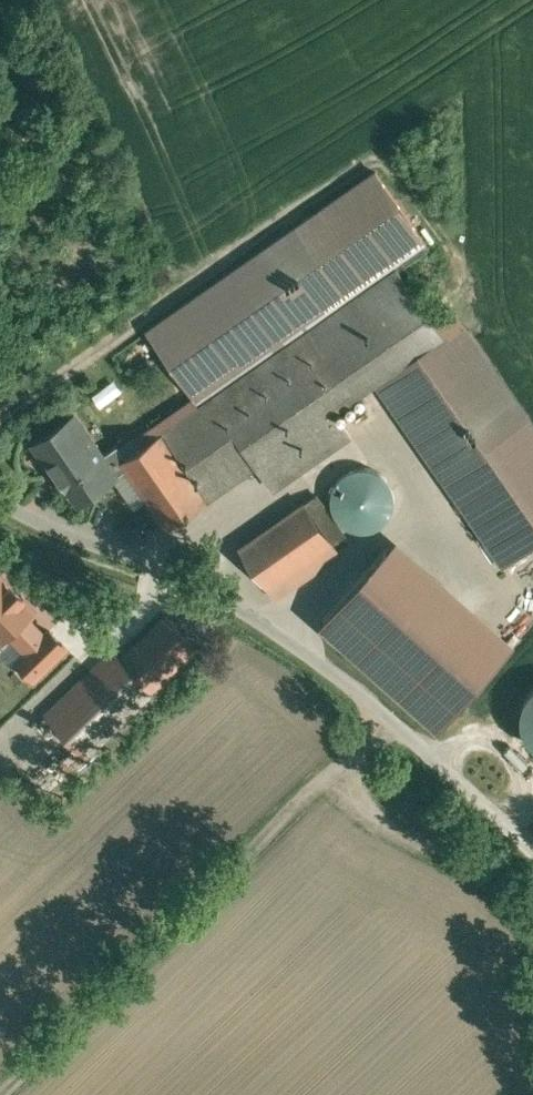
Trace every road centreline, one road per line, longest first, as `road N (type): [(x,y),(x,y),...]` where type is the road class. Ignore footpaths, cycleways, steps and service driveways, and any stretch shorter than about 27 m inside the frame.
road 1 (residential): [(532,848),(261,619),(0,495)]

